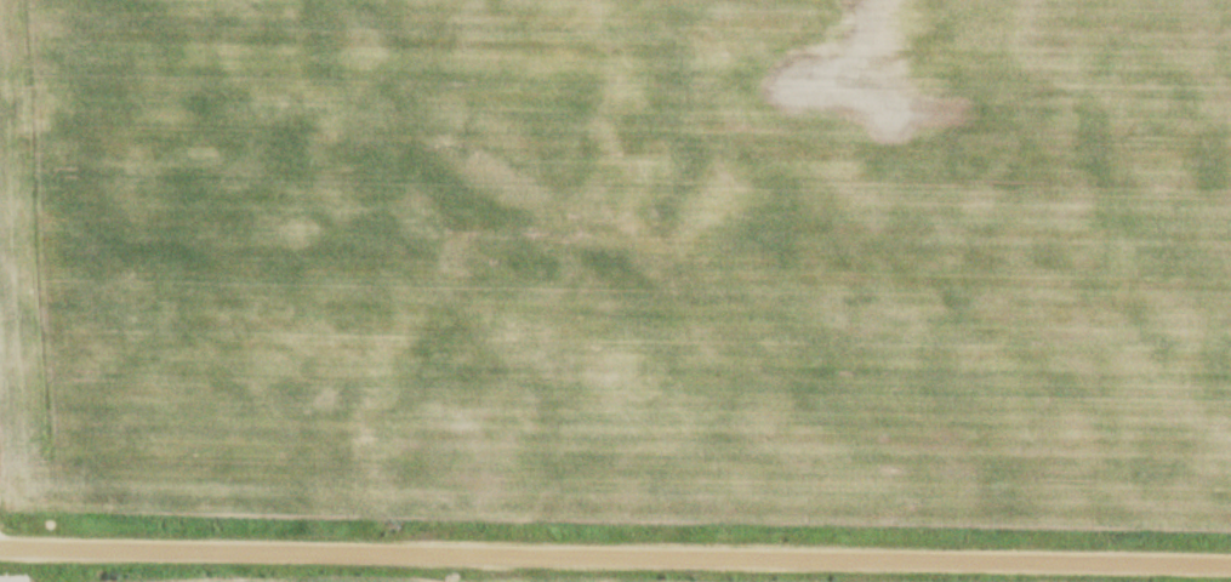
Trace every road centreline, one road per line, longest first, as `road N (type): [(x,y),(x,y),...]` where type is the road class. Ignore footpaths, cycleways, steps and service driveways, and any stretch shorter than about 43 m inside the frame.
road 1 (residential): [(1230,564),(0,551)]
road 2 (residential): [(525,0),(519,557)]
road 3 (residential): [(1102,47),(1109,530),(1121,564)]

